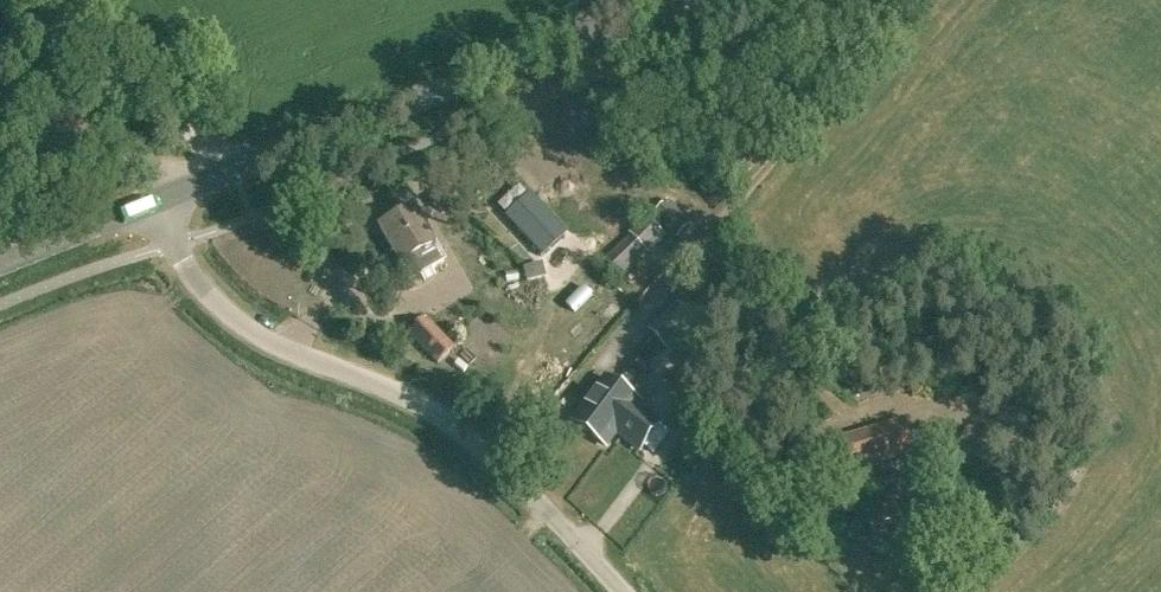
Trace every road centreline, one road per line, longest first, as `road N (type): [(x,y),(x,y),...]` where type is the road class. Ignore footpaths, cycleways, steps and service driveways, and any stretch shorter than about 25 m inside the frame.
road 1 (unclassified): [(623,591),(489,454),(430,411),(232,317),(193,276),(156,201)]
road 2 (tertiary): [(156,201),(666,0)]
road 3 (track): [(233,169),(75,0)]
road 4 (tertiary): [(0,262),(156,201)]

